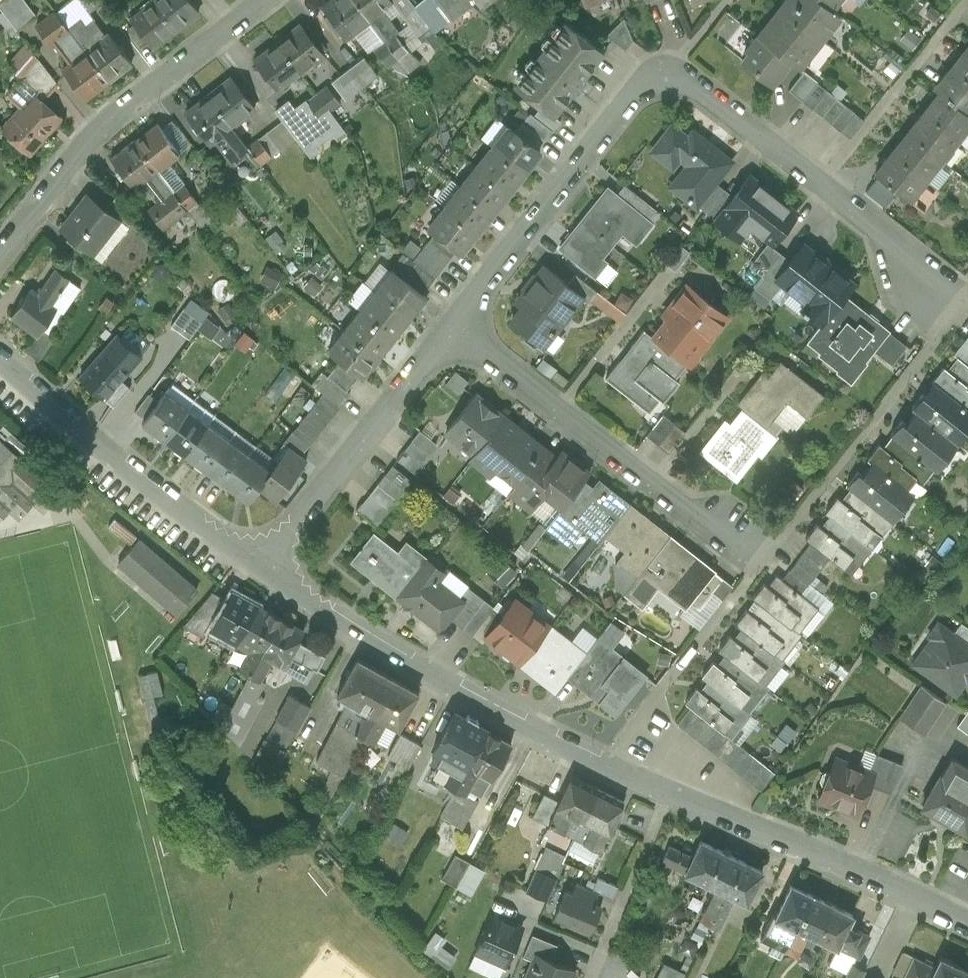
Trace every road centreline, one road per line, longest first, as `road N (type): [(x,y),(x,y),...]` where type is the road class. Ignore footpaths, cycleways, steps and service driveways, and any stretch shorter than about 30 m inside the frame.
road 1 (residential): [(967,923),(605,763),(262,571)]
road 2 (residential): [(449,329),(641,83),(679,72),(953,289)]
road 3 (residential): [(765,557),(449,329)]
road 4 (residential): [(0,252),(95,131),(264,0)]
road 5 (residential): [(262,571),(0,364)]
road 6 (residential): [(262,571),(449,329)]

